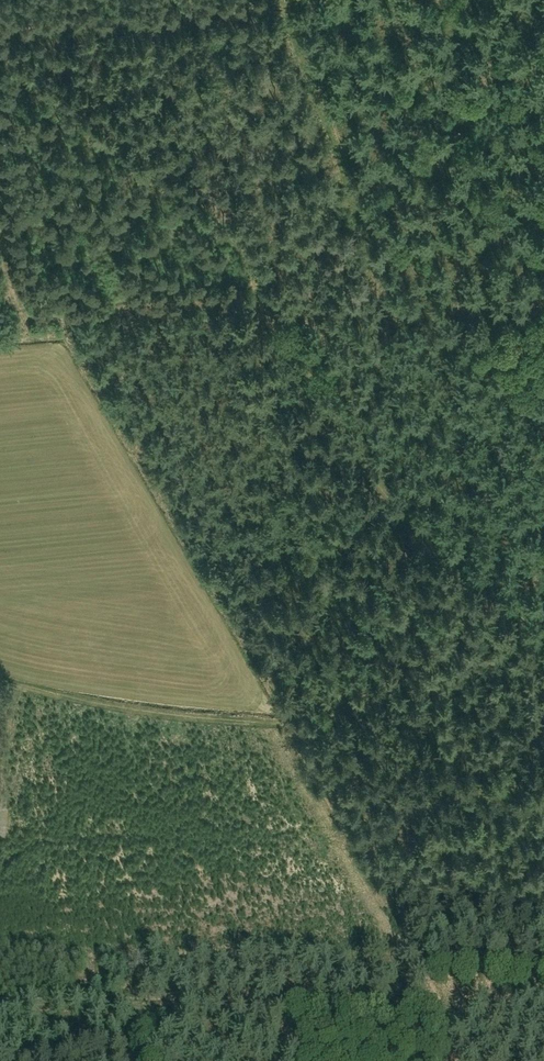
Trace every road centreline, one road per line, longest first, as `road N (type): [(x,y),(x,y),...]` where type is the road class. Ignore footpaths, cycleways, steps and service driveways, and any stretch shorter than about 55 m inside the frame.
road 1 (track): [(0,20),(250,234),(351,441),(413,491),(543,633)]
road 2 (track): [(543,1003),(369,1016),(0,1003)]

